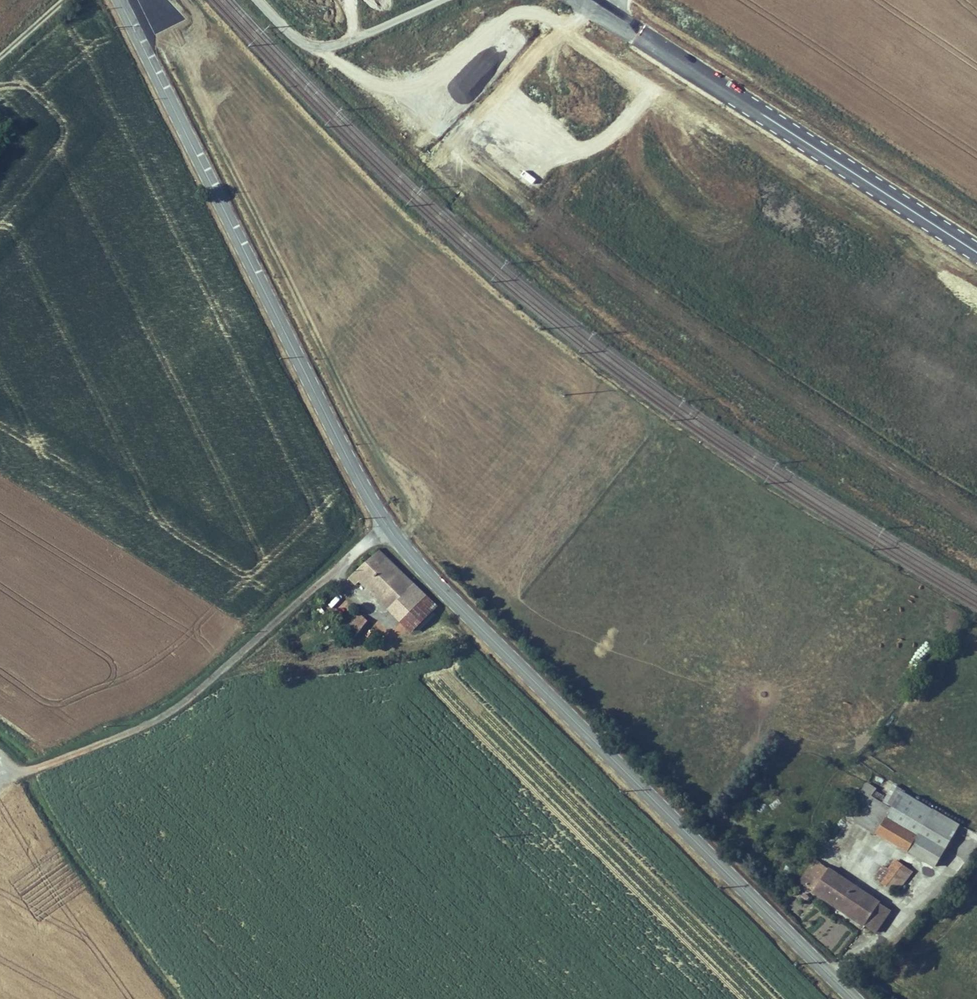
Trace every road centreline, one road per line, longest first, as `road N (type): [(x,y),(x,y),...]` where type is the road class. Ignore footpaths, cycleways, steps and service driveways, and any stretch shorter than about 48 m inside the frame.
road 1 (unclassified): [(387,527),(852,998)]
road 2 (unclassified): [(119,0),(387,527)]
road 3 (unclassified): [(387,527),(168,712),(21,773)]
road 4 (primary): [(612,12),(976,252)]
road 5 (unclassified): [(976,522),(791,399)]
road 6 (track): [(259,0),(299,41),(323,47),(439,0)]

